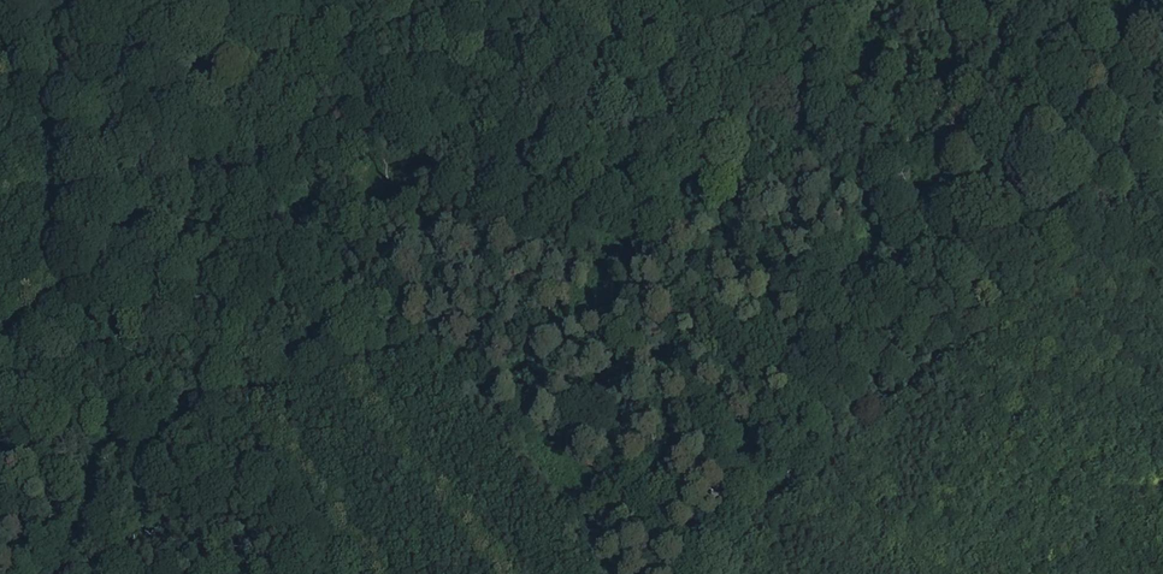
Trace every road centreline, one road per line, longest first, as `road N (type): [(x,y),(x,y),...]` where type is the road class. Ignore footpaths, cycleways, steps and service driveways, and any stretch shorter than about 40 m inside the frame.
road 1 (track): [(1162,183),(685,573)]
road 2 (track): [(1162,411),(1071,464),(935,573)]

